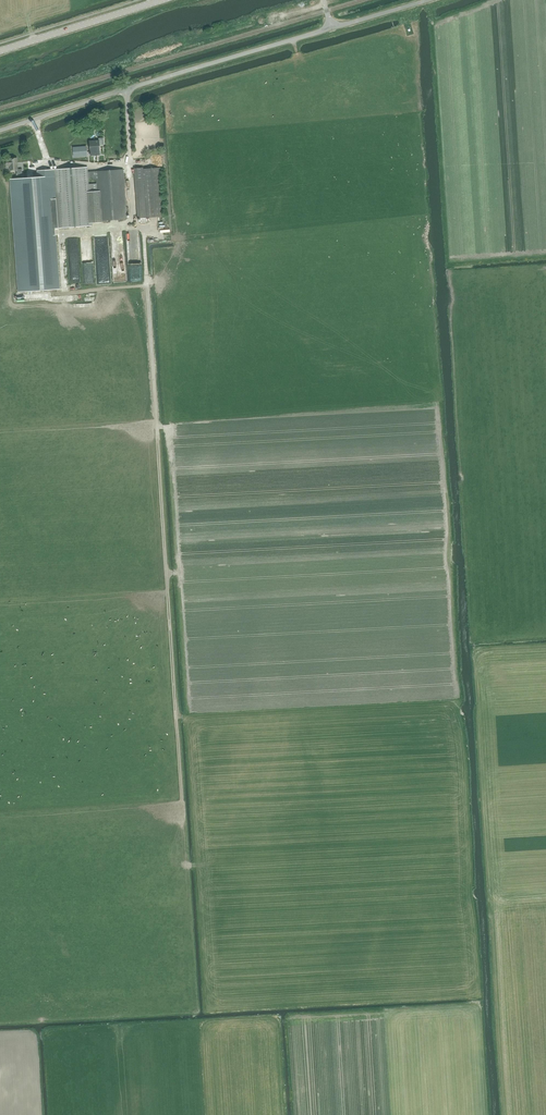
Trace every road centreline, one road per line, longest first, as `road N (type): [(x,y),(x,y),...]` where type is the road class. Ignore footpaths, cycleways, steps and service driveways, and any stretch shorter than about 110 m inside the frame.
road 1 (unclassified): [(0,130),(331,28)]
road 2 (tertiary): [(0,50),(160,0)]

